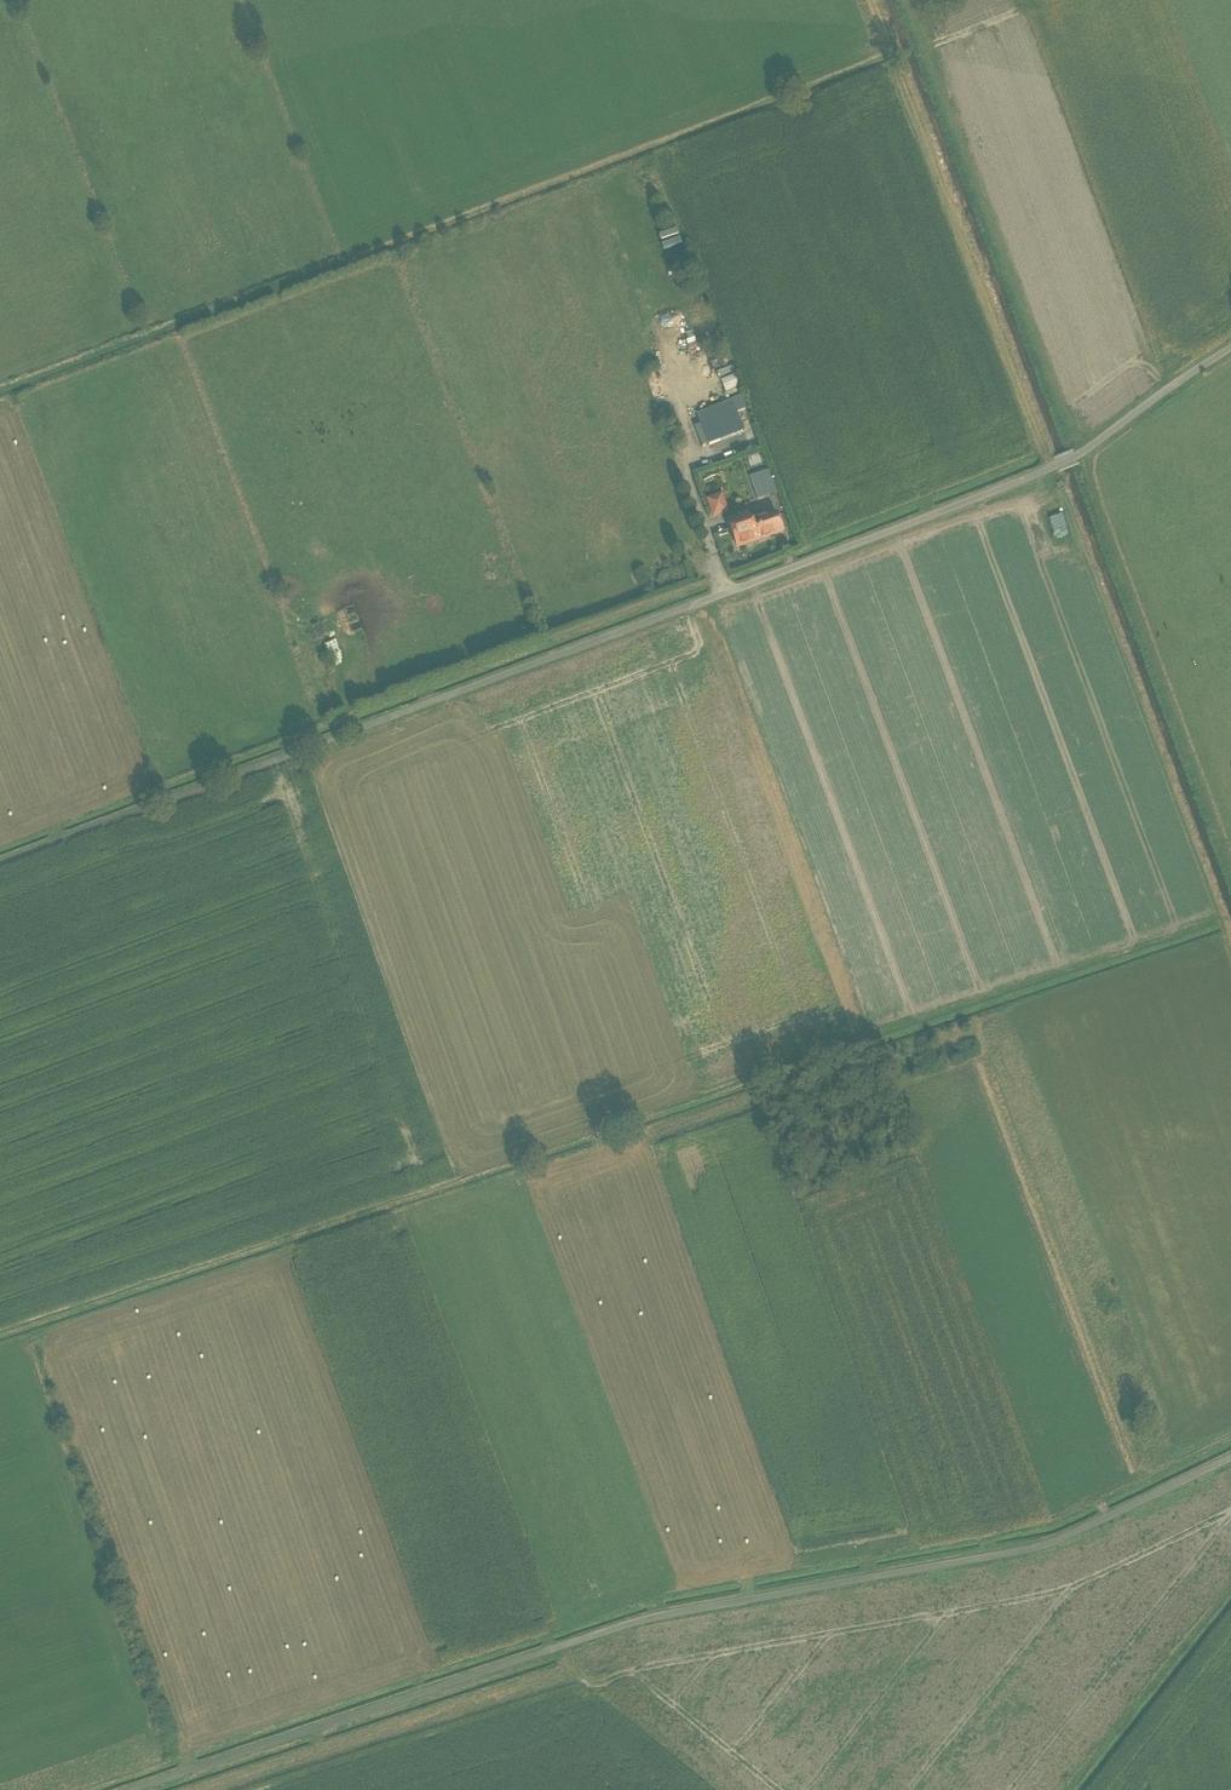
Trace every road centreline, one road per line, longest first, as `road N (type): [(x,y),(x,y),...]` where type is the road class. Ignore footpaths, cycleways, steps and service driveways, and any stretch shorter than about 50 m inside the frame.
road 1 (track): [(1230,355),(1053,466),(0,865)]
road 2 (track): [(134,1789),(660,1612),(1052,1543),(1230,1456)]
road 3 (track): [(906,0),(1080,454)]
road 4 (track): [(1230,865),(1080,454)]

